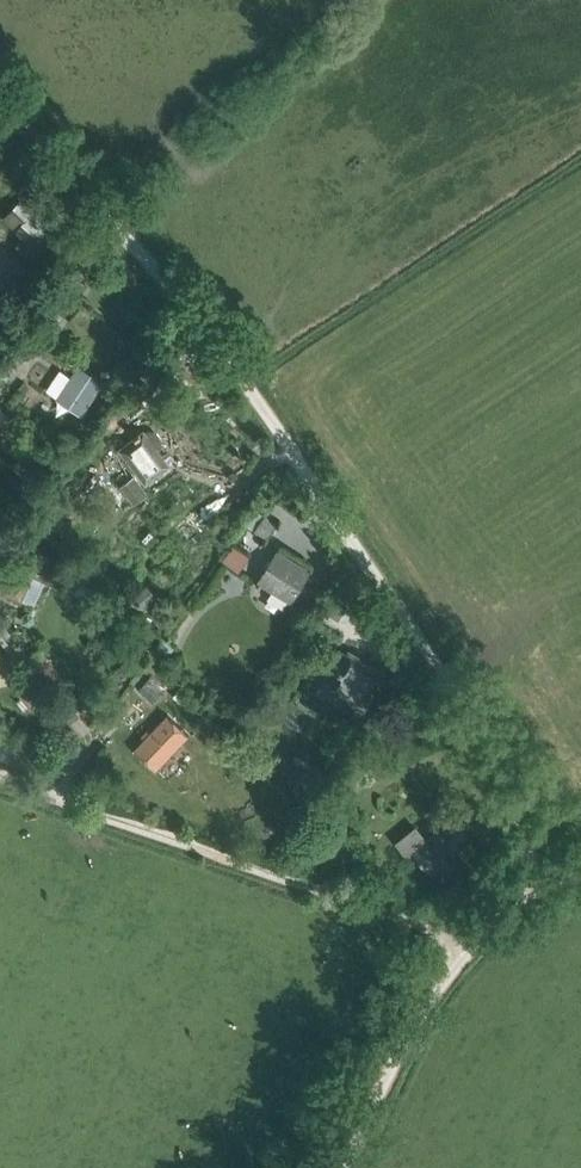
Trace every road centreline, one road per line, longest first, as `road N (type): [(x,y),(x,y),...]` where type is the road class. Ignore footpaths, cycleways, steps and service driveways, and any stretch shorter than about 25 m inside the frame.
road 1 (track): [(0,103),(173,285),(444,673),(515,785),(524,839),(519,899),(580,875)]
road 2 (unclassified): [(468,950),(375,909),(0,778)]
road 3 (unclassified): [(343,1167),(446,975),(468,950)]

